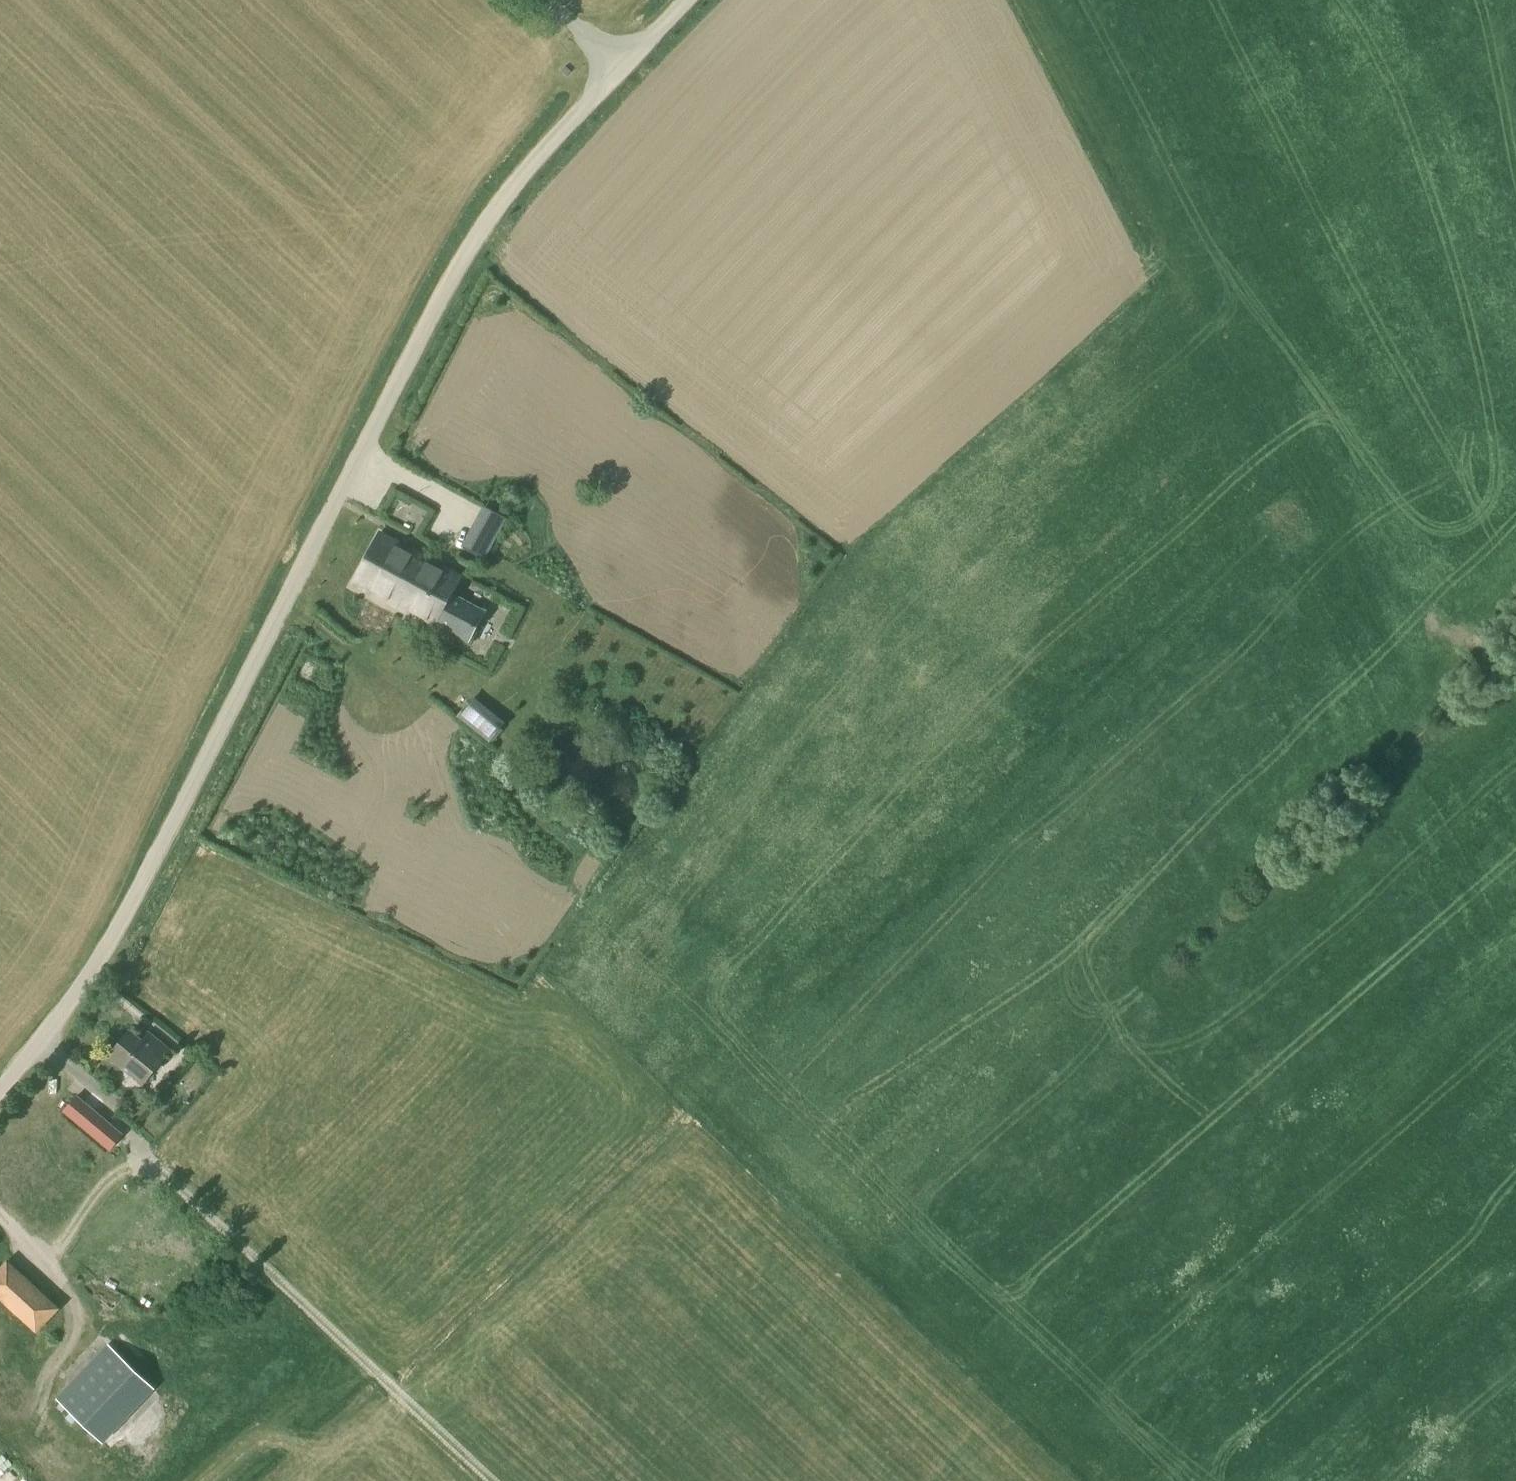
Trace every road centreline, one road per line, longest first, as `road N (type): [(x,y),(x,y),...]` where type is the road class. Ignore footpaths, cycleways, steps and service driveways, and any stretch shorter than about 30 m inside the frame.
road 1 (unclassified): [(0,1099),(92,986),(425,337),(498,212),(696,0)]

